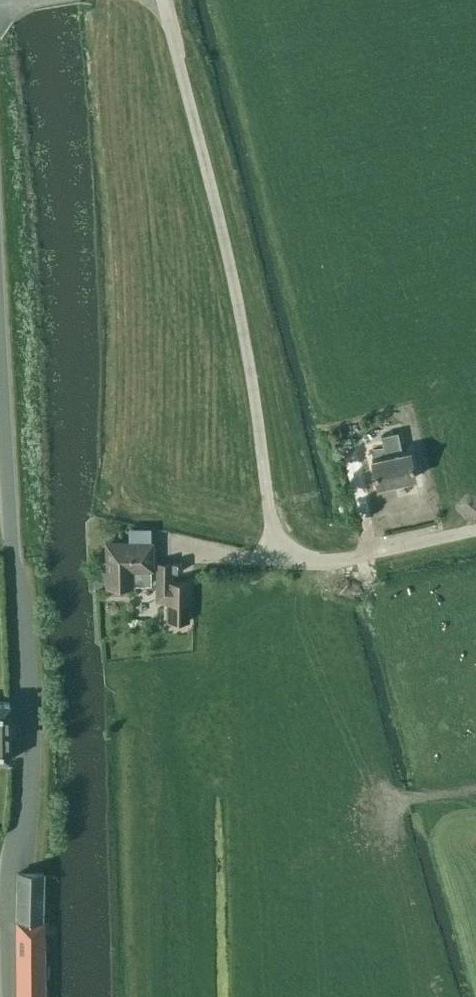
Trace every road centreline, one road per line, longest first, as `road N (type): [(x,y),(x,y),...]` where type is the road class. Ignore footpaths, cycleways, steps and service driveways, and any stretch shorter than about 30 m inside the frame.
road 1 (unclassified): [(475,530),(348,561),(282,553),(242,330),(160,0)]
road 2 (tertiary): [(8,996),(6,871),(27,720),(0,354)]

